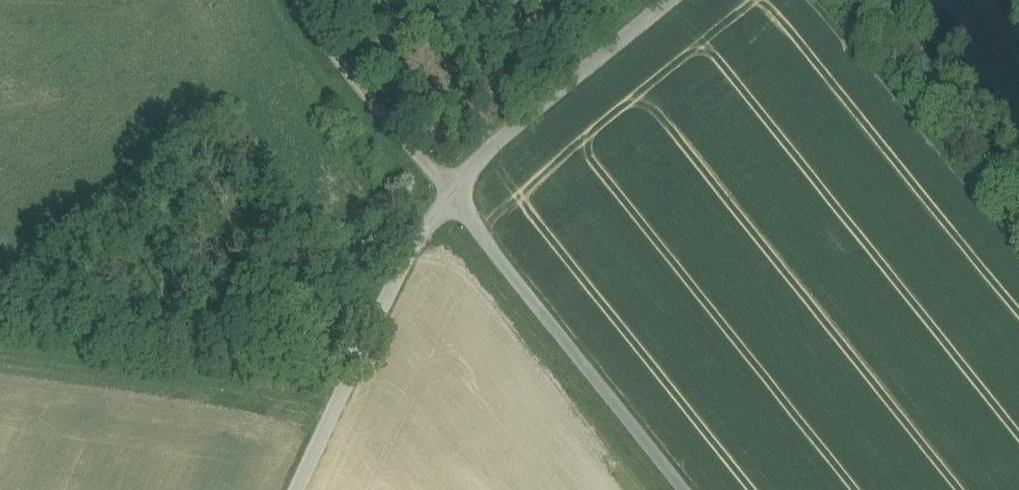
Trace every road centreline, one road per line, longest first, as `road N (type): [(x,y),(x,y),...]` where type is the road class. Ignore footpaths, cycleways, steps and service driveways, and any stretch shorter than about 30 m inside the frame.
road 1 (unclassified): [(670,0),(450,195),(371,332),(299,489)]
road 2 (track): [(685,489),(299,0)]

